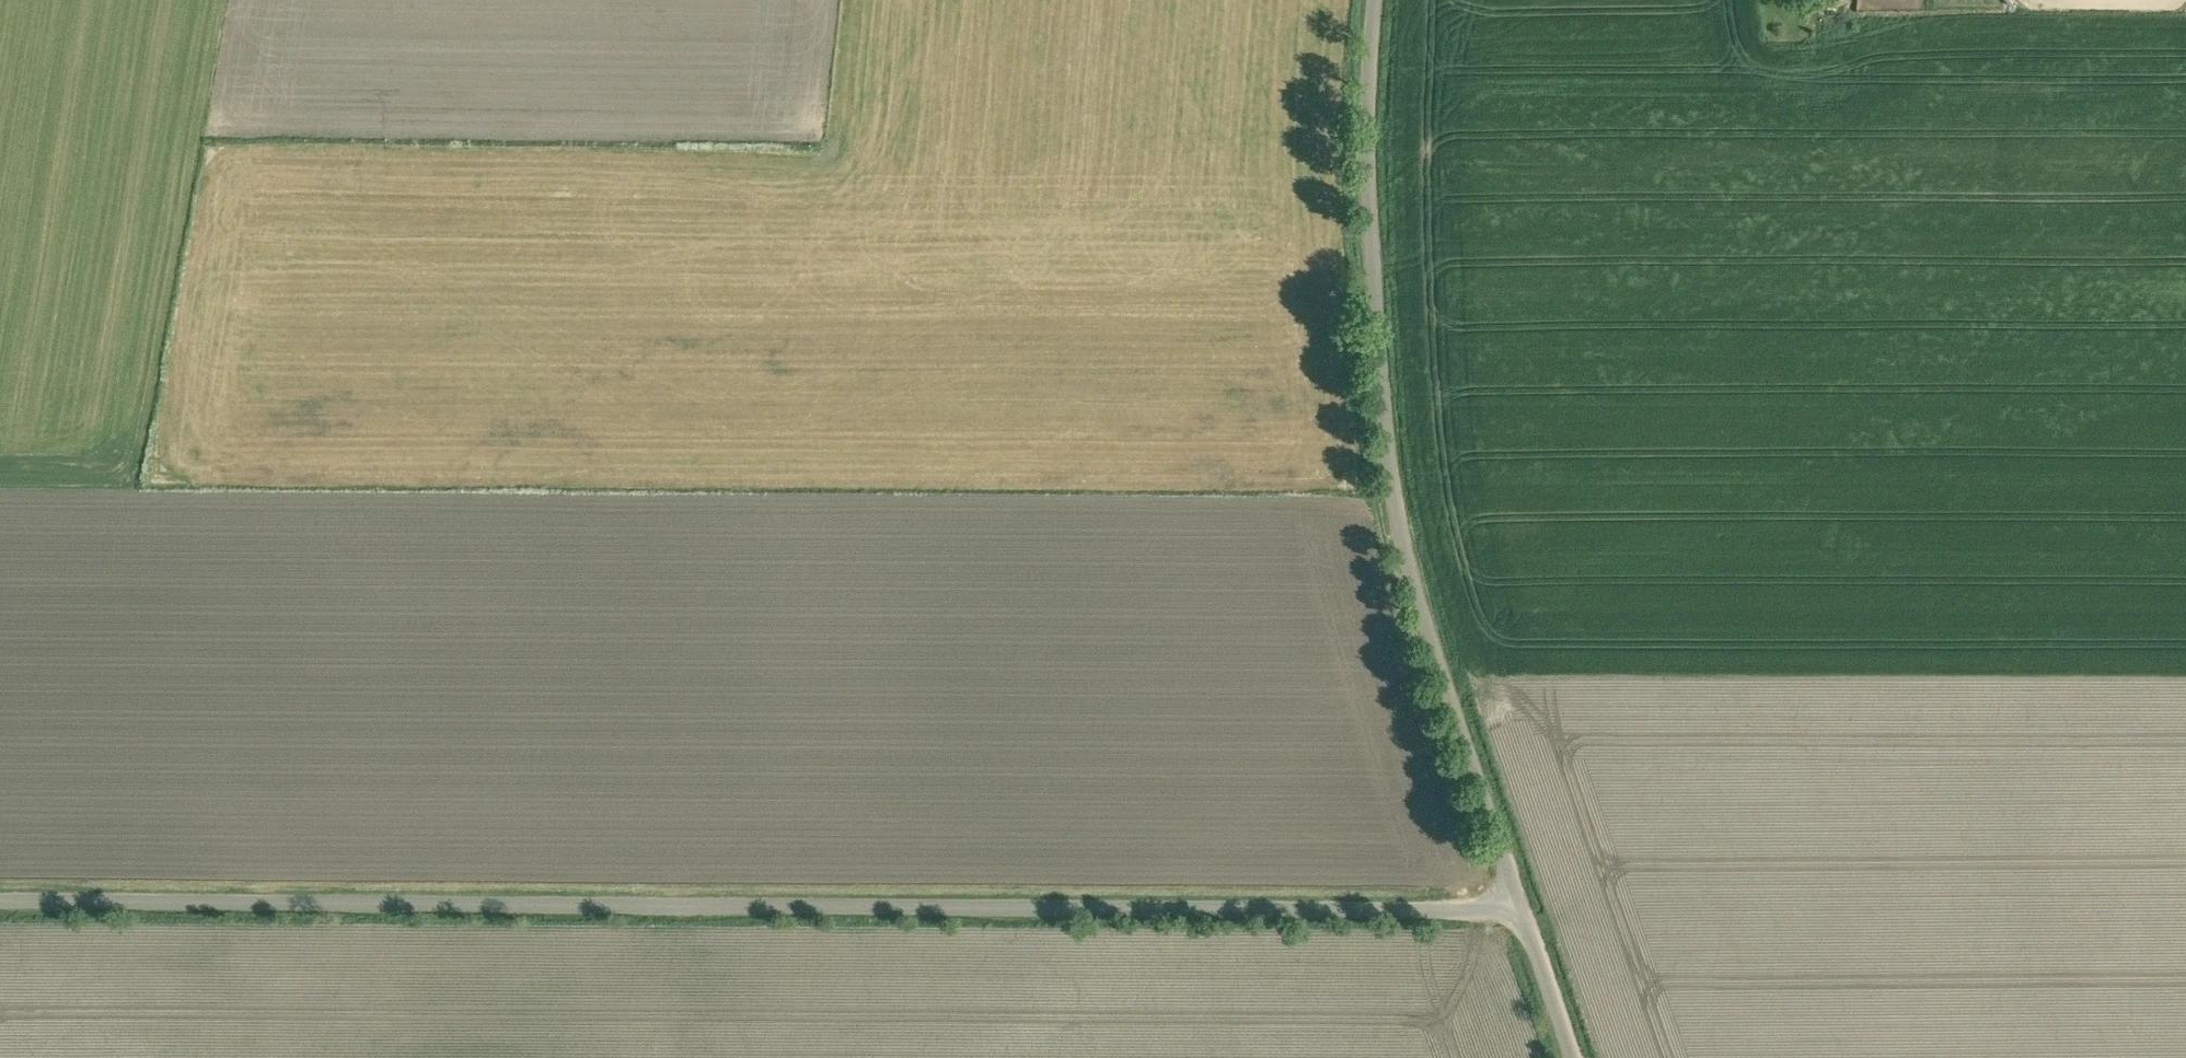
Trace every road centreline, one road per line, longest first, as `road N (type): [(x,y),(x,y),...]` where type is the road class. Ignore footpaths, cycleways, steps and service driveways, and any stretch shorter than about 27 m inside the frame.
road 1 (unclassified): [(0,897),(1524,909)]
road 2 (unclassified): [(1524,909),(1393,599),(1367,499),(1367,88),(1376,0)]
road 3 (unclassified): [(1575,1057),(1524,909)]

